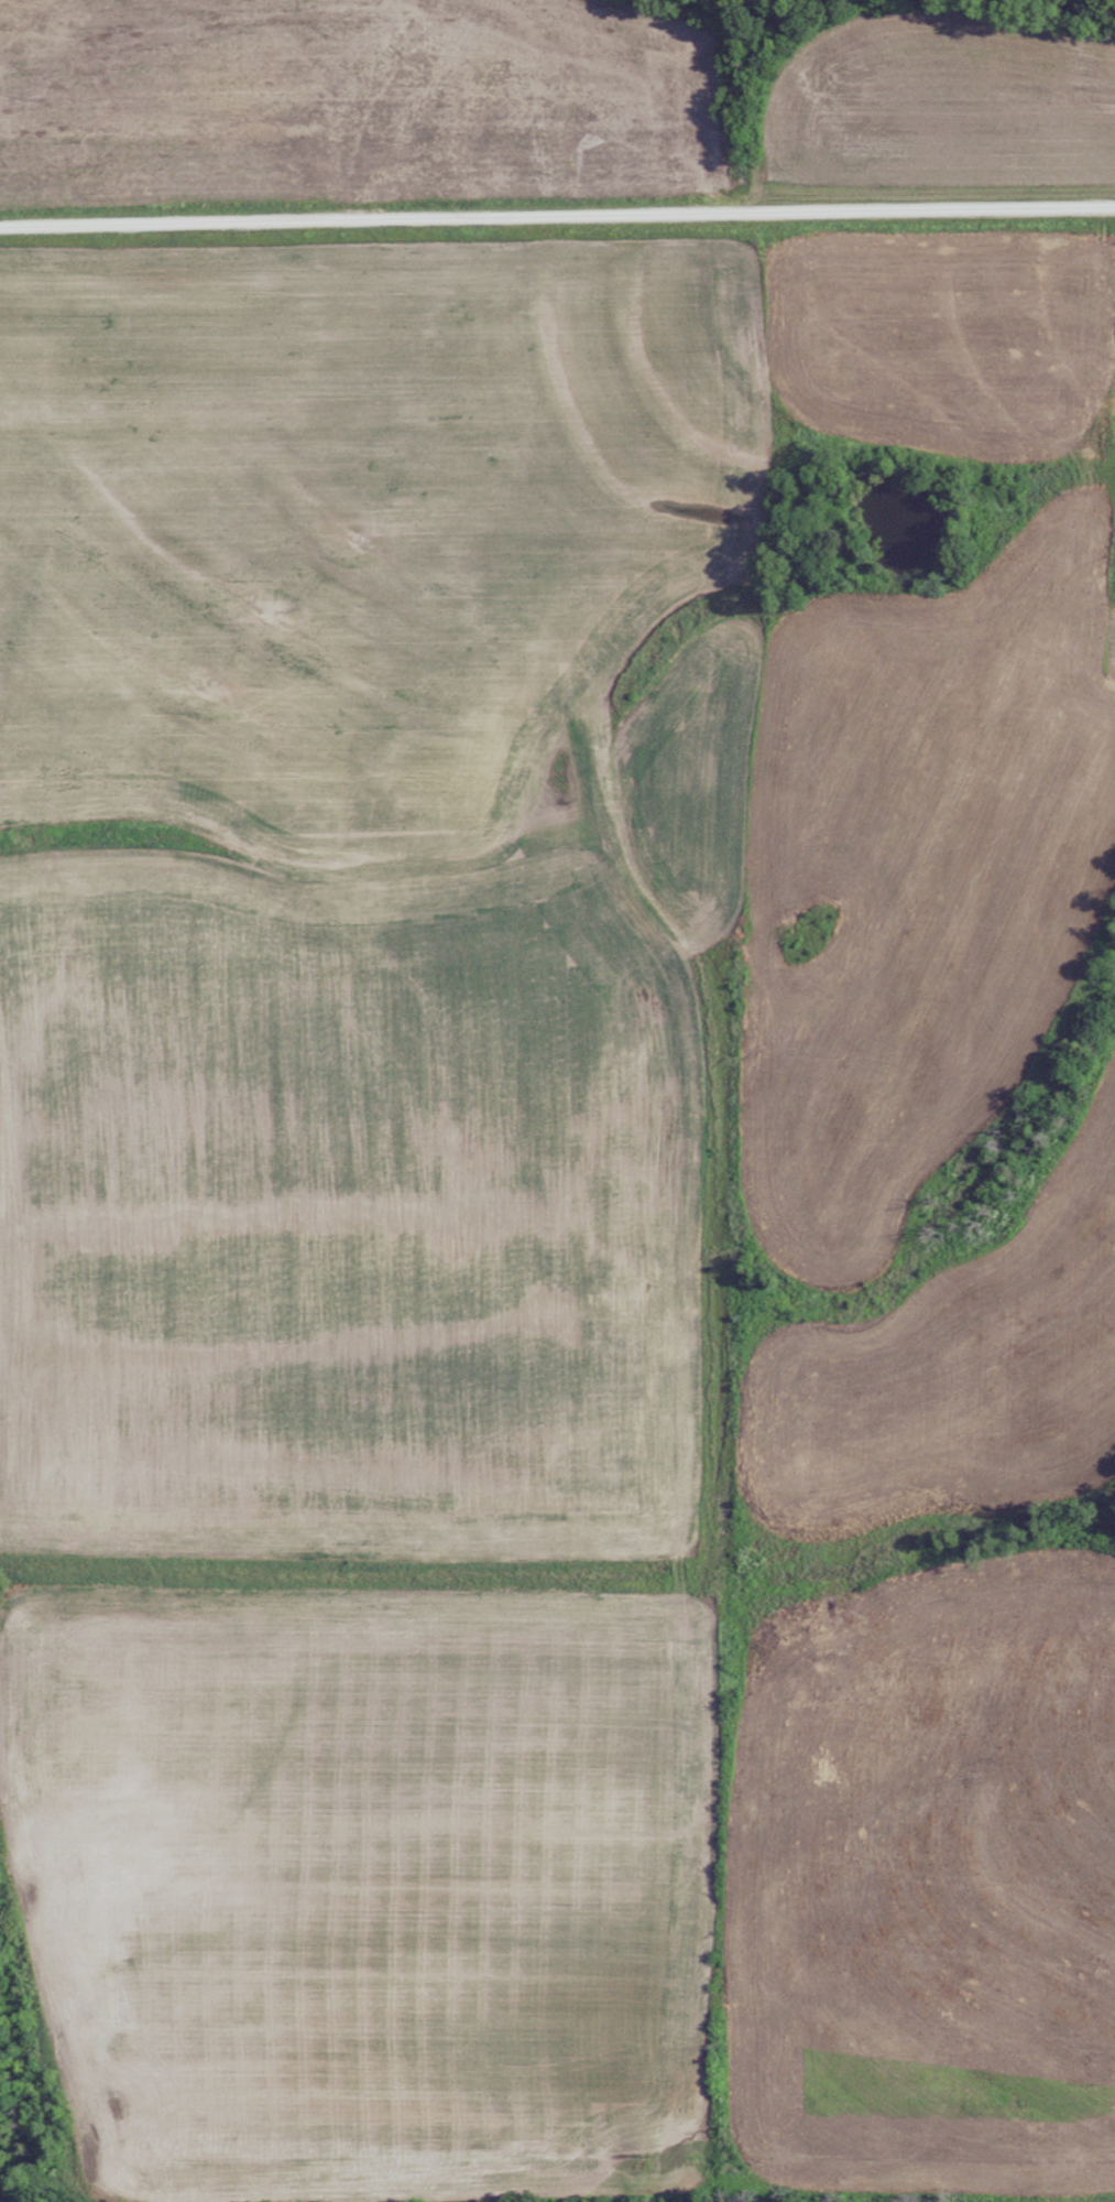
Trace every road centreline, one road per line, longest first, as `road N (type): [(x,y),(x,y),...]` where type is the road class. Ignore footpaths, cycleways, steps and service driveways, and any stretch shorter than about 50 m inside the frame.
road 1 (residential): [(1114,210),(0,229)]

